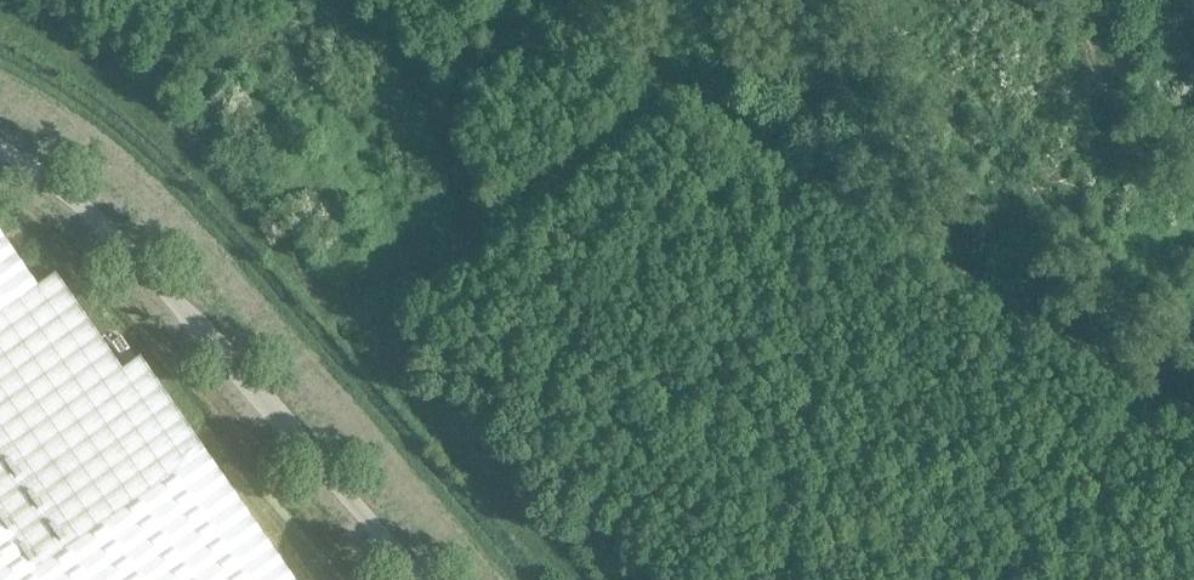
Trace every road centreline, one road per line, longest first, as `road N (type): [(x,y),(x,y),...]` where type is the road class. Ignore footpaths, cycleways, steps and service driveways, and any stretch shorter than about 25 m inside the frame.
road 1 (unclassified): [(422,579),(126,244),(0,155)]

